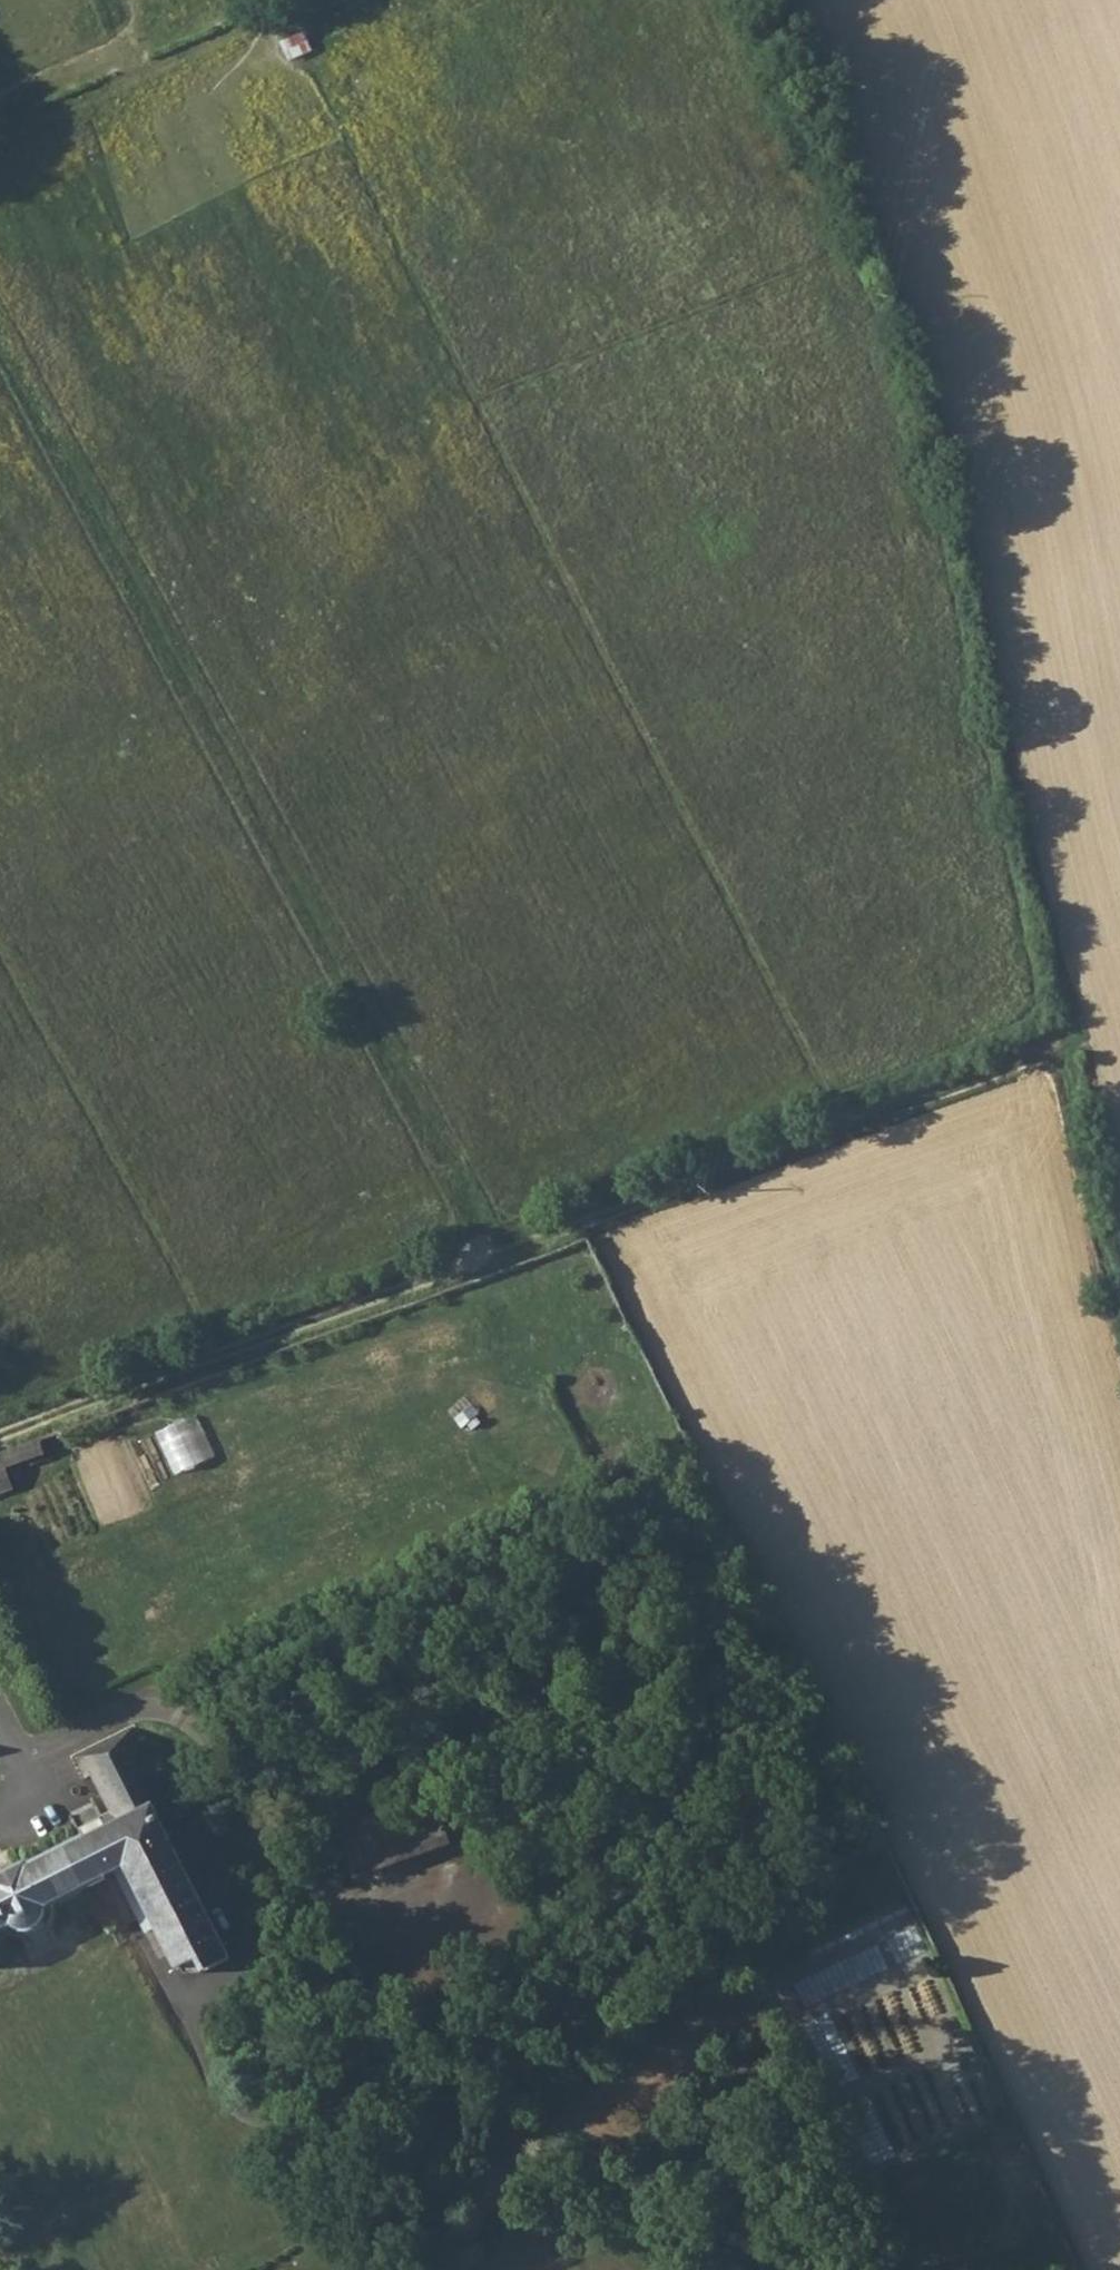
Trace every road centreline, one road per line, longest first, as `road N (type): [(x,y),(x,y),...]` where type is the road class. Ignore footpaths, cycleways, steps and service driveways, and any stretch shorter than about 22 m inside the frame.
road 1 (track): [(0,1437),(1042,1068),(1119,1317)]

